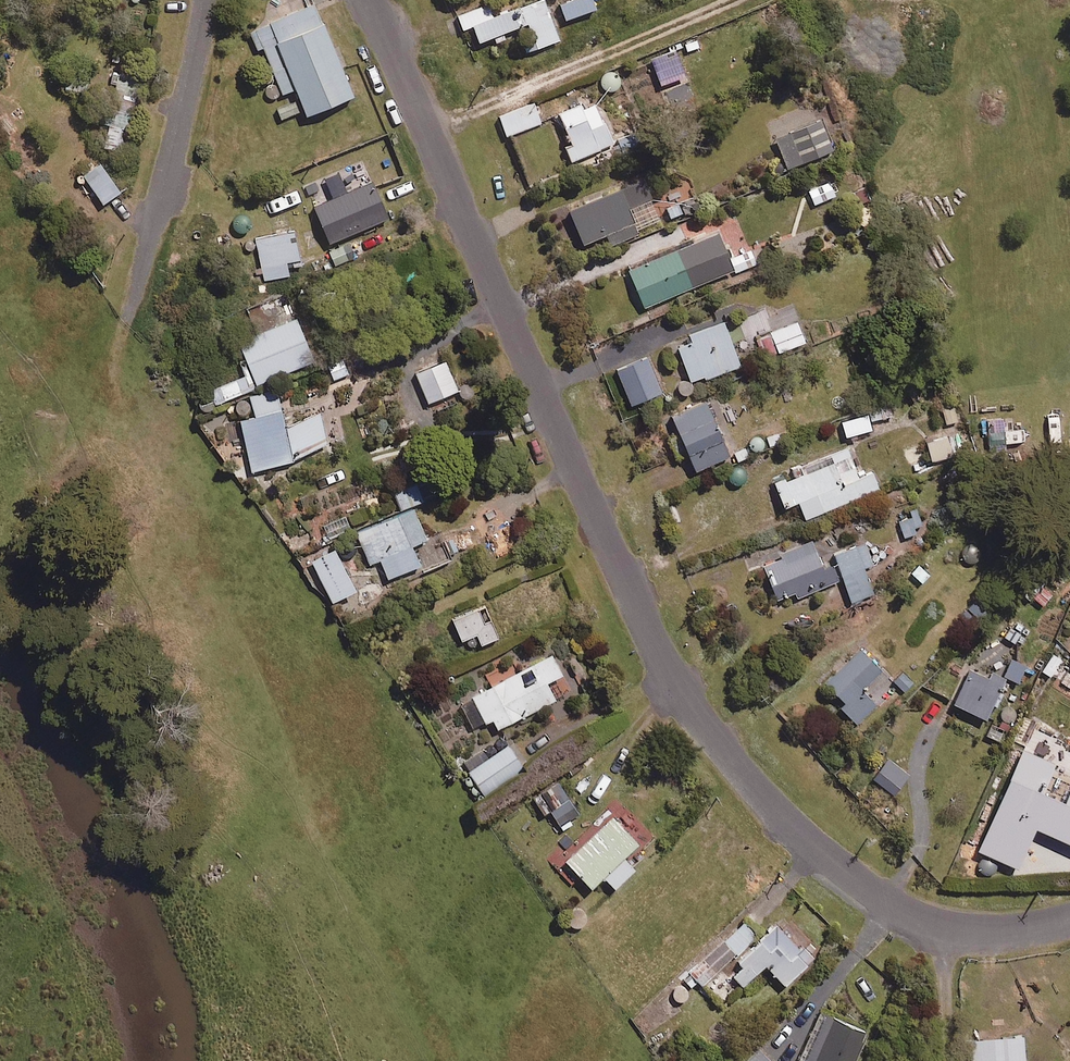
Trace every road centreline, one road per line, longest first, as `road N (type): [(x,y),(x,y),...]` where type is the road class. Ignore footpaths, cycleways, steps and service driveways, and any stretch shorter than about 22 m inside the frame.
road 1 (residential): [(1069,918),(970,927),(886,899),(776,810),(703,727),(622,572),(369,0)]
road 2 (residential): [(156,228),(204,0)]

